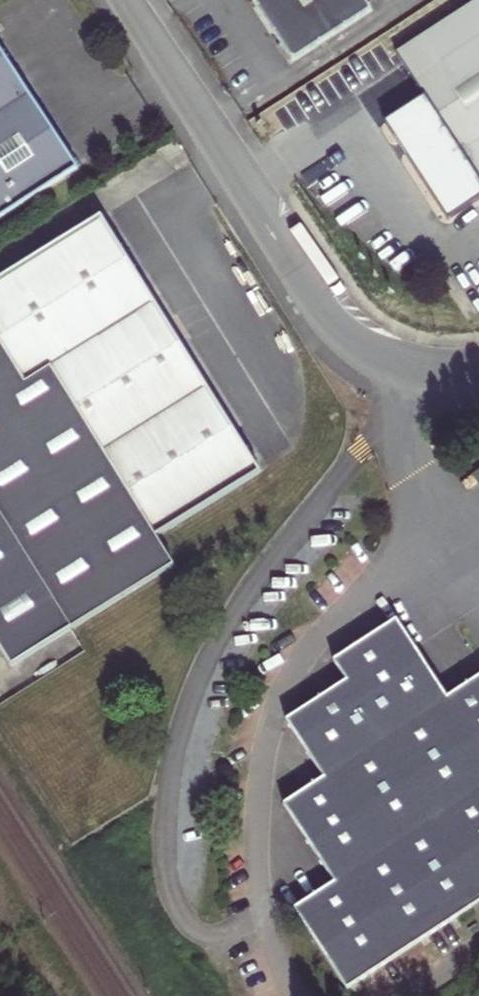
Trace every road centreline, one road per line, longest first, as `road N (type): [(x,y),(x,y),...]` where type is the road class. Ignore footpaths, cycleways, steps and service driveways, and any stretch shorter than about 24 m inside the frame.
road 1 (unclassified): [(112,0),(312,314),(356,359),(393,376),(441,382),(478,374)]

